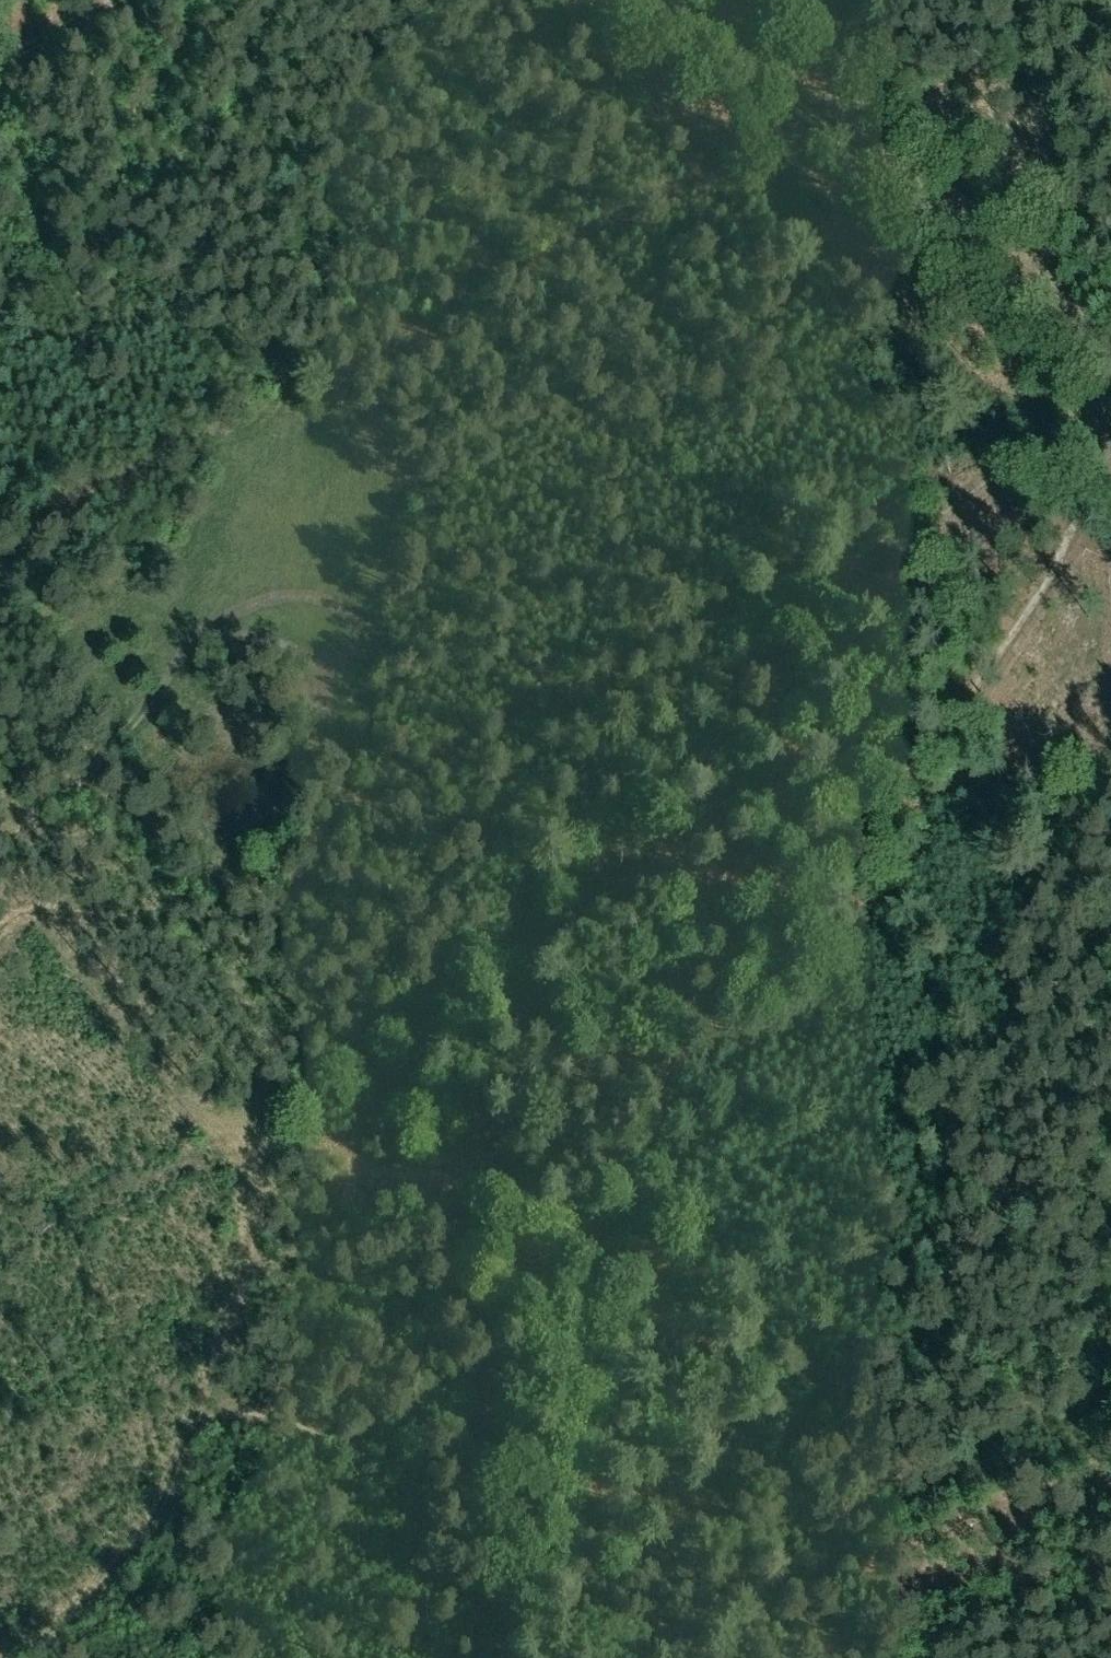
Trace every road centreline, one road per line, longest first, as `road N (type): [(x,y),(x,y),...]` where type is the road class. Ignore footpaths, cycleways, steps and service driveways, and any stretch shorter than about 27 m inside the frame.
road 1 (track): [(16,1657),(72,1627),(112,1583),(150,1534),(202,1432),(260,1416),(340,1439),(403,1438),(437,1389),(511,1325),(547,1313)]
road 2 (track): [(679,0),(1110,374)]
road 3 (track): [(0,850),(108,762)]

